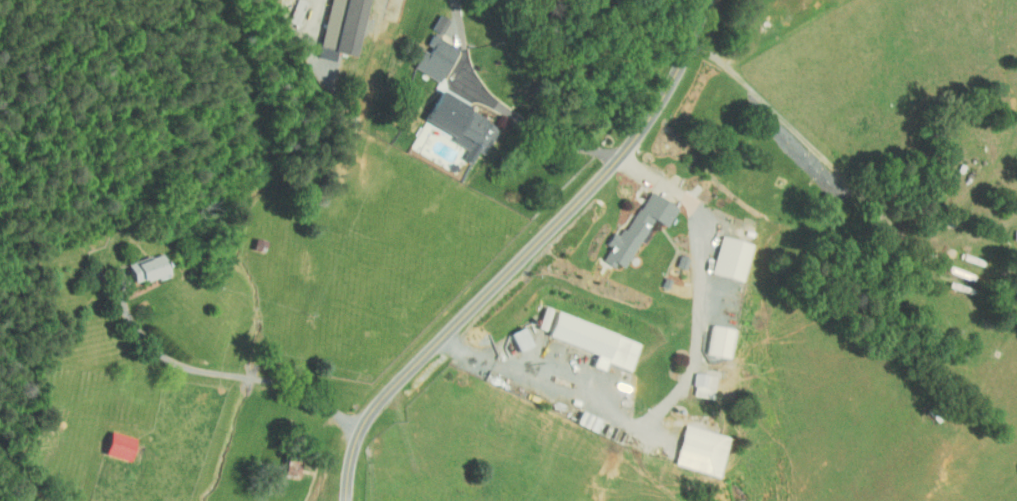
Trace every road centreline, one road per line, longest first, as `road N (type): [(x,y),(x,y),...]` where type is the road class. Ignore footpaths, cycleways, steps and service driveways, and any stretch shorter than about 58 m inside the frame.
road 1 (tertiary): [(353,500),(364,436),(396,391),(615,165)]
road 2 (residential): [(615,165),(664,110),(711,0)]

